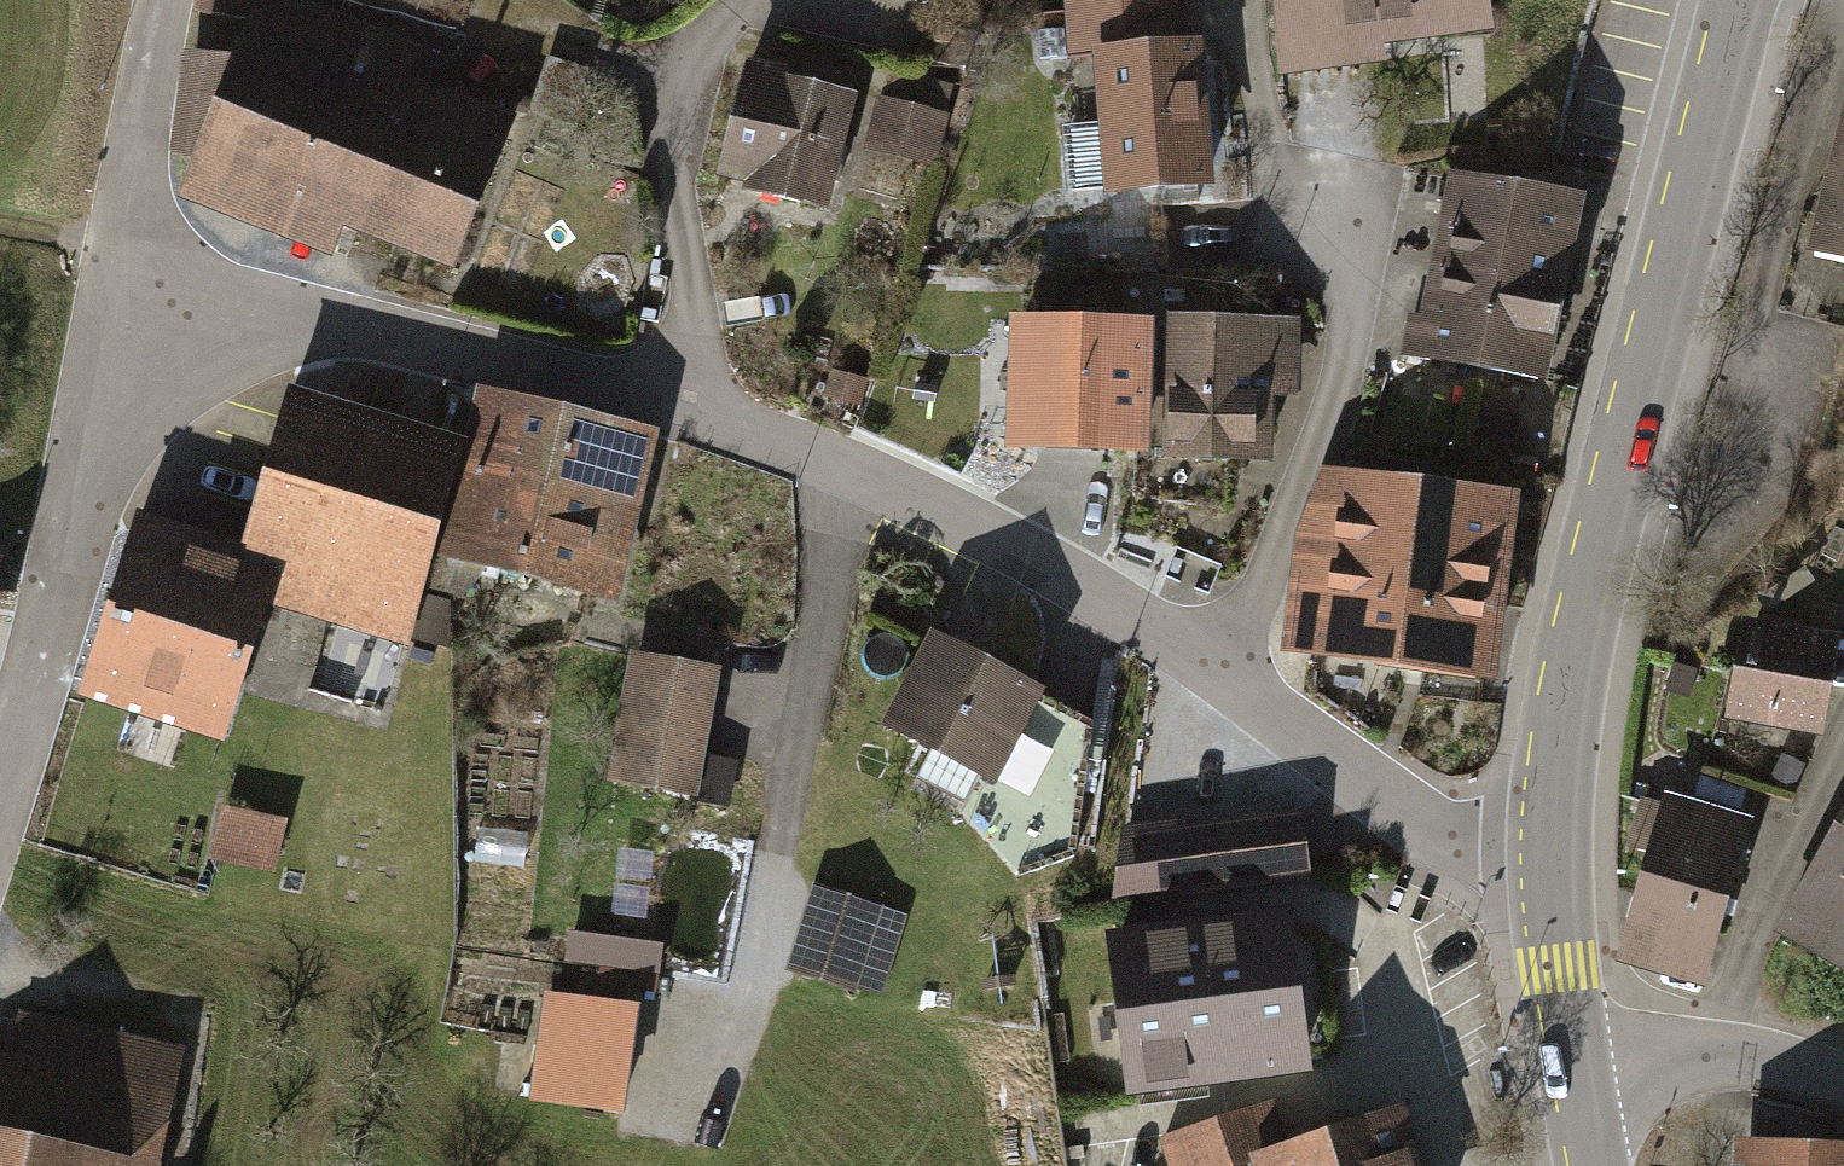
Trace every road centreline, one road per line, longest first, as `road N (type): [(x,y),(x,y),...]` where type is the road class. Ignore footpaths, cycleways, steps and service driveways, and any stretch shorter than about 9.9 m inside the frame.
road 1 (residential): [(1553,853),(1492,852),(1437,835),(1222,675),(1022,561),(842,466),(669,400)]
road 2 (tertiary): [(1553,853),(1553,798),(1584,628),(1749,0)]
road 3 (residential): [(669,400),(414,337),(117,279)]
road 4 (unclassified): [(117,279),(66,530),(0,761)]
road 5 (residential): [(669,400),(679,294),(673,118),(700,49),(744,0)]
road 6 (unclassified): [(164,0),(117,279)]
road 7 (tertiary): [(1575,1053),(1715,1052),(1843,1083)]
road 8 (tertiary): [(1575,1053),(1558,971),(1553,853)]

